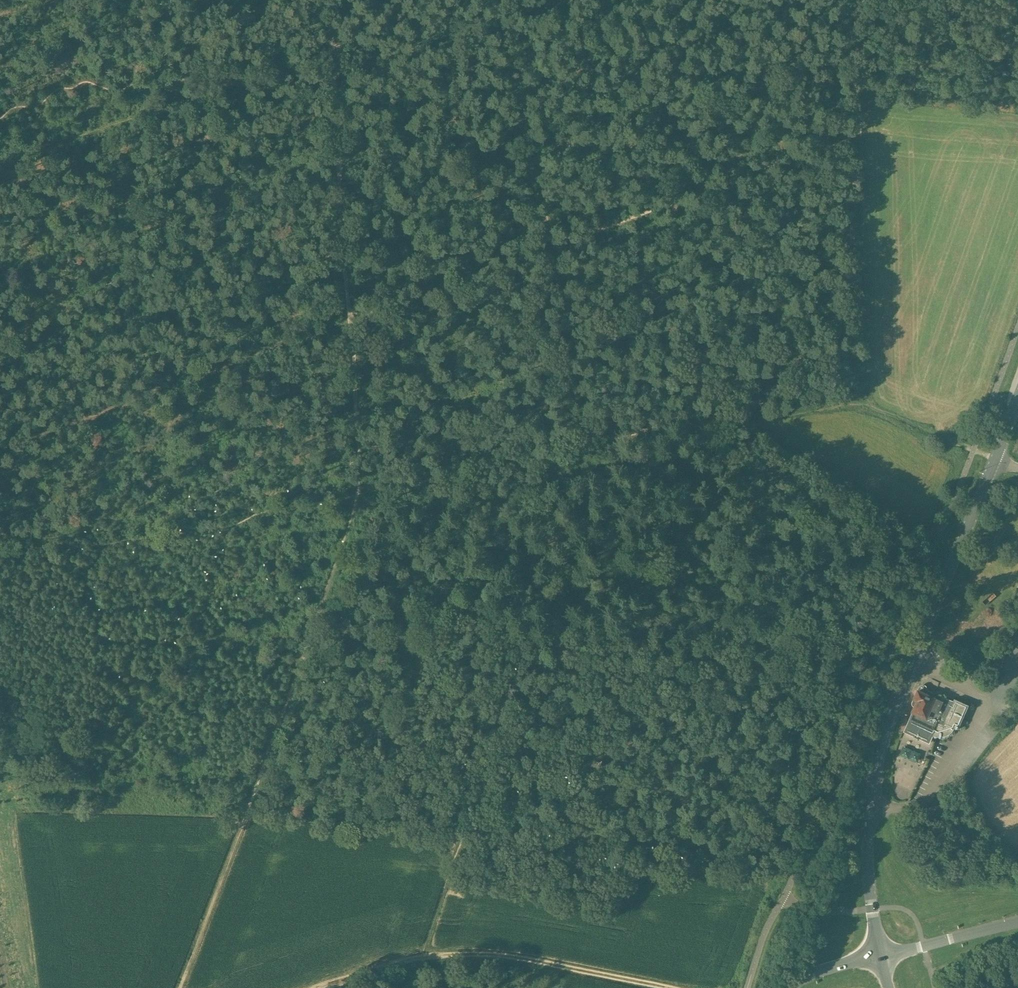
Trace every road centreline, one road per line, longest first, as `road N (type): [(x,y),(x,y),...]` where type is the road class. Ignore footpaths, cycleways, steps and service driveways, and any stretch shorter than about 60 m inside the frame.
road 1 (track): [(0,453),(548,253)]
road 2 (track): [(180,987),(359,492)]
road 3 (secondary): [(879,955),(867,832),(878,752),(997,458)]
road 4 (track): [(359,492),(366,414),(328,0)]
road 5 (track): [(718,419),(359,492)]
road 6 (track): [(332,987),(465,957),(520,959),(656,987)]
road 7 (track): [(548,253),(854,139)]
road 8 (track): [(0,166),(248,93),(301,62)]
road 9 (track): [(548,253),(584,444)]
road 10 (track): [(301,62),(453,0)]

